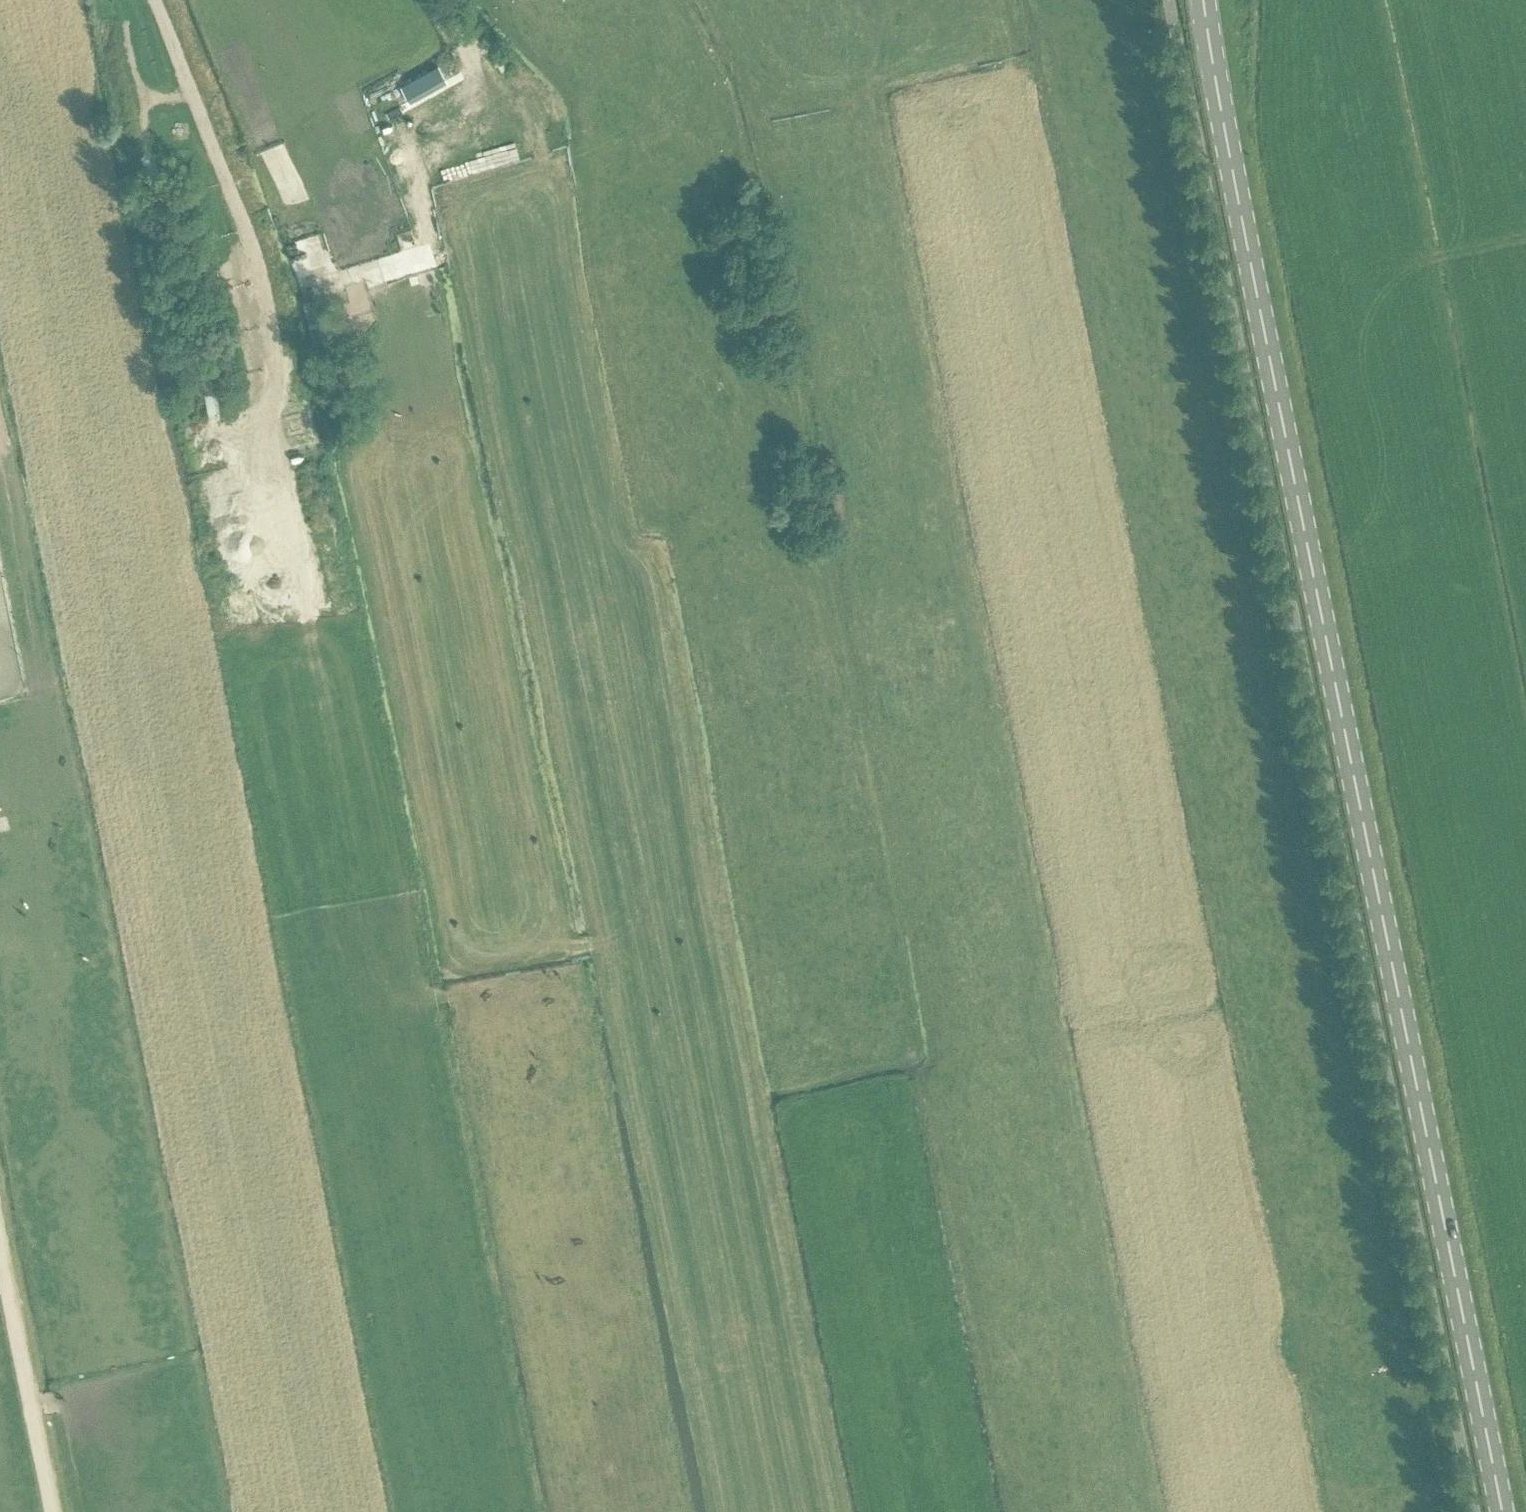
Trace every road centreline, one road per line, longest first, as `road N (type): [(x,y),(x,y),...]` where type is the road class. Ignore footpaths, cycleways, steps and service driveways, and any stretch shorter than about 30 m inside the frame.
road 1 (primary): [(1503,1511),(1203,0)]
road 2 (track): [(441,0),(471,54),(469,83),(383,144)]

